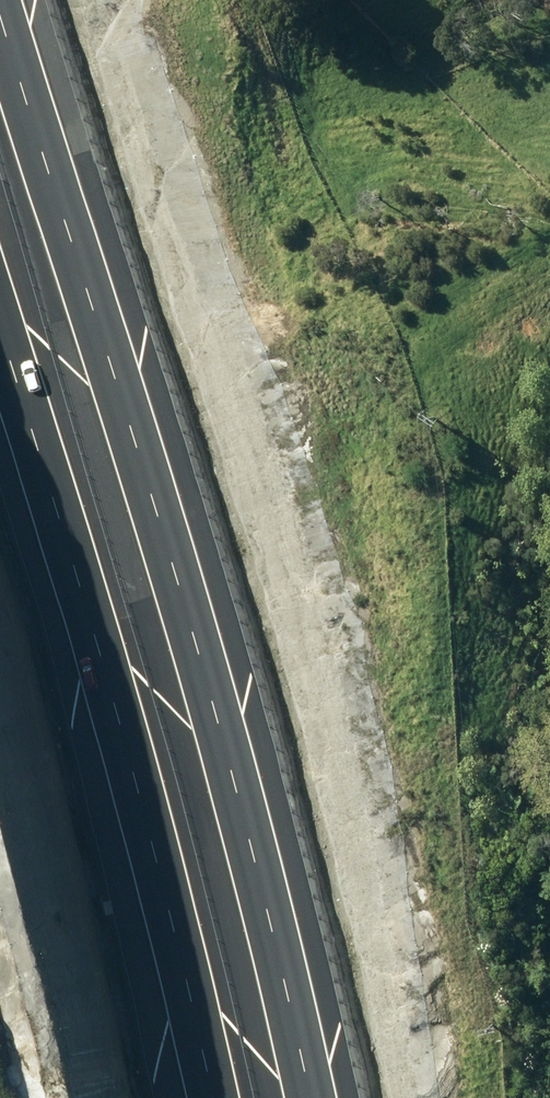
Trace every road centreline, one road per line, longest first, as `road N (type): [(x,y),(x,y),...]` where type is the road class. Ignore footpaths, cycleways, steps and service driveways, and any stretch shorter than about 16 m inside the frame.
road 1 (motorway): [(1,0),(216,674),(319,1097)]
road 2 (motorway): [(223,1097),(98,605),(0,307)]

